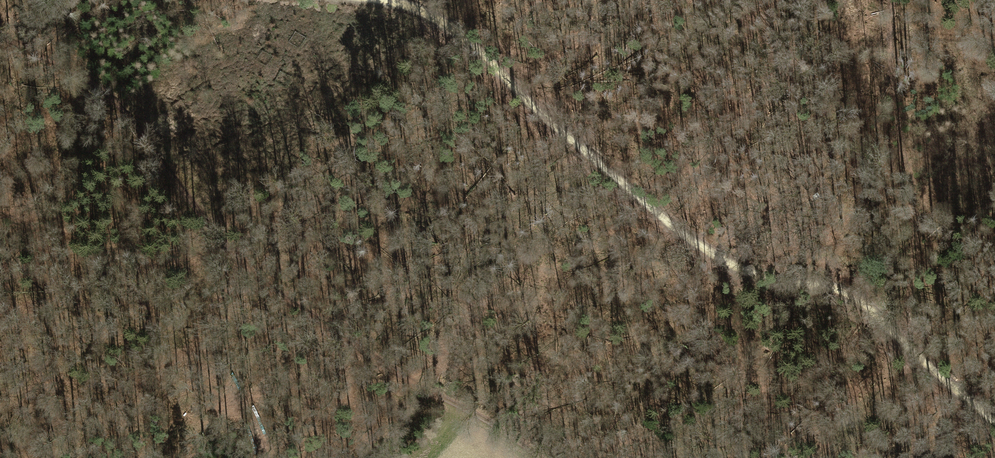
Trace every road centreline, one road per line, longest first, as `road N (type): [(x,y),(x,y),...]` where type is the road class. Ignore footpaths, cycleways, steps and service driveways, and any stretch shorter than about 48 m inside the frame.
road 1 (track): [(379,0),(472,38),(533,104),(675,228),(755,279),(850,292),(994,417)]
road 2 (track): [(0,34),(124,105),(236,256),(334,336),(539,457)]
road 3 (track): [(206,215),(198,285),(267,457)]

